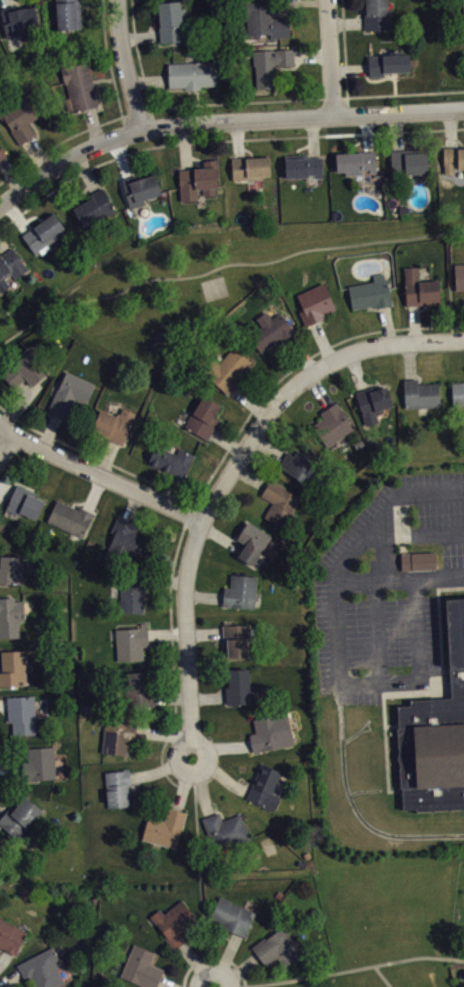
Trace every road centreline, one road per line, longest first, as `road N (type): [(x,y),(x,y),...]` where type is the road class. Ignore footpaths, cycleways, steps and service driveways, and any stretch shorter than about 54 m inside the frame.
road 1 (tertiary): [(0,205),(75,153),(139,129),(463,108)]
road 2 (residential): [(201,520),(250,438),(298,382),(355,351),(463,340)]
road 3 (residential): [(201,520),(184,594),(192,755)]
road 4 (residential): [(0,424),(201,520)]
road 5 (residential): [(118,0),(139,129)]

